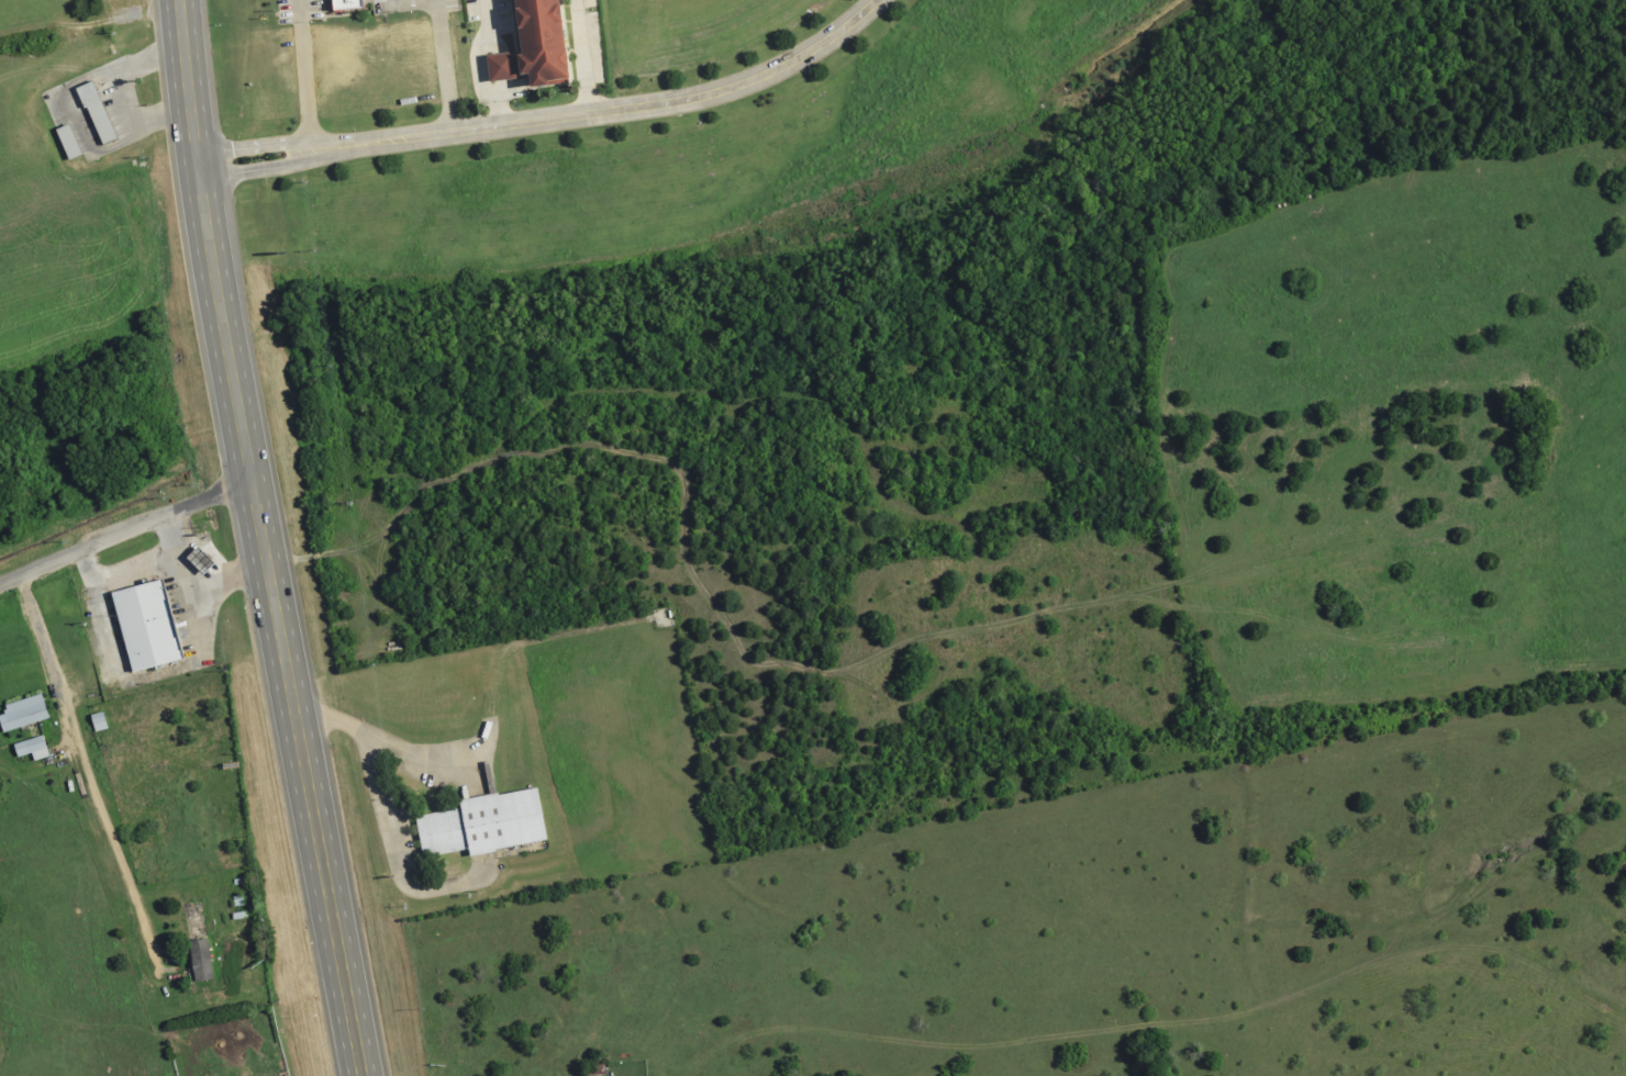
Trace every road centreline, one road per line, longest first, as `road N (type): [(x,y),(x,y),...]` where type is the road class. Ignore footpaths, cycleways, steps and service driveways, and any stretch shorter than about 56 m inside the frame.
road 1 (track): [(265,564),(360,546),(466,467),(581,452),(653,455),(693,482),(684,537),(692,570),(740,651),(758,666),(801,677),(855,668),(926,635),(1023,621),(1528,503),(1625,410)]
road 2 (primary): [(360,1075),(198,200),(178,0)]
road 3 (residential): [(879,0),(795,60),(690,101),(301,150)]
road 4 (track): [(1187,581),(1195,565),(1189,525),(1196,471),(1222,411),(1240,400),(1478,361),(1593,322),(1625,332)]
road 5 (track): [(1127,596),(1222,607),(1373,642),(1423,643),(1625,612)]
road 6 (track): [(832,672),(894,703),(920,697),(968,657),(1069,639),(1149,591)]
road 7 (residential): [(0,584),(207,496)]
road 8 (track): [(334,551),(371,562),(378,593),(392,526)]

